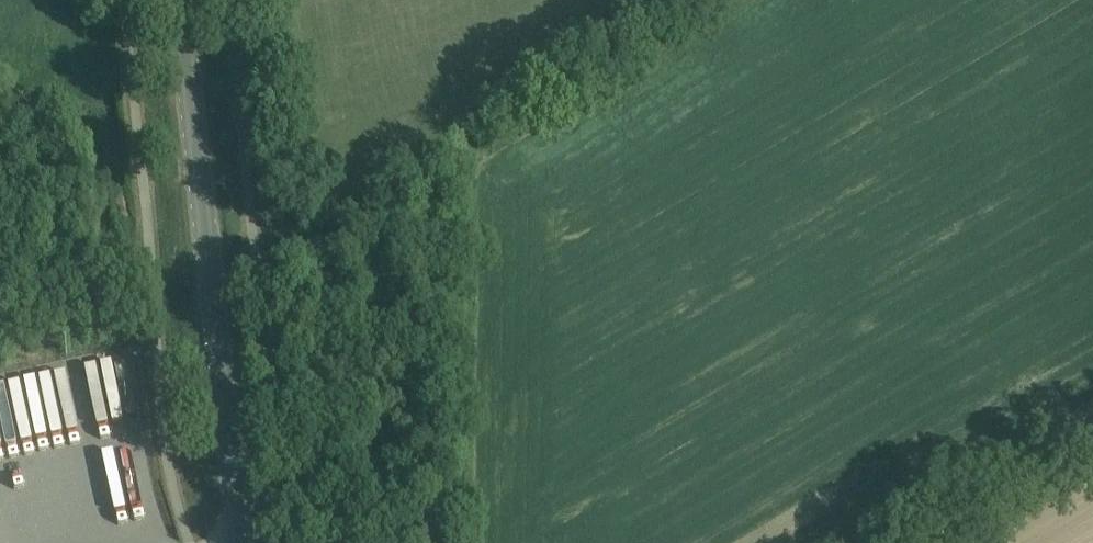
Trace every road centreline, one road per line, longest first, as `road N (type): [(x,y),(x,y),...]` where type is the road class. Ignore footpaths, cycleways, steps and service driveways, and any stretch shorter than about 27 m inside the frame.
road 1 (tertiary): [(243,542),(180,0)]
road 2 (unclassified): [(923,542),(1092,441)]

